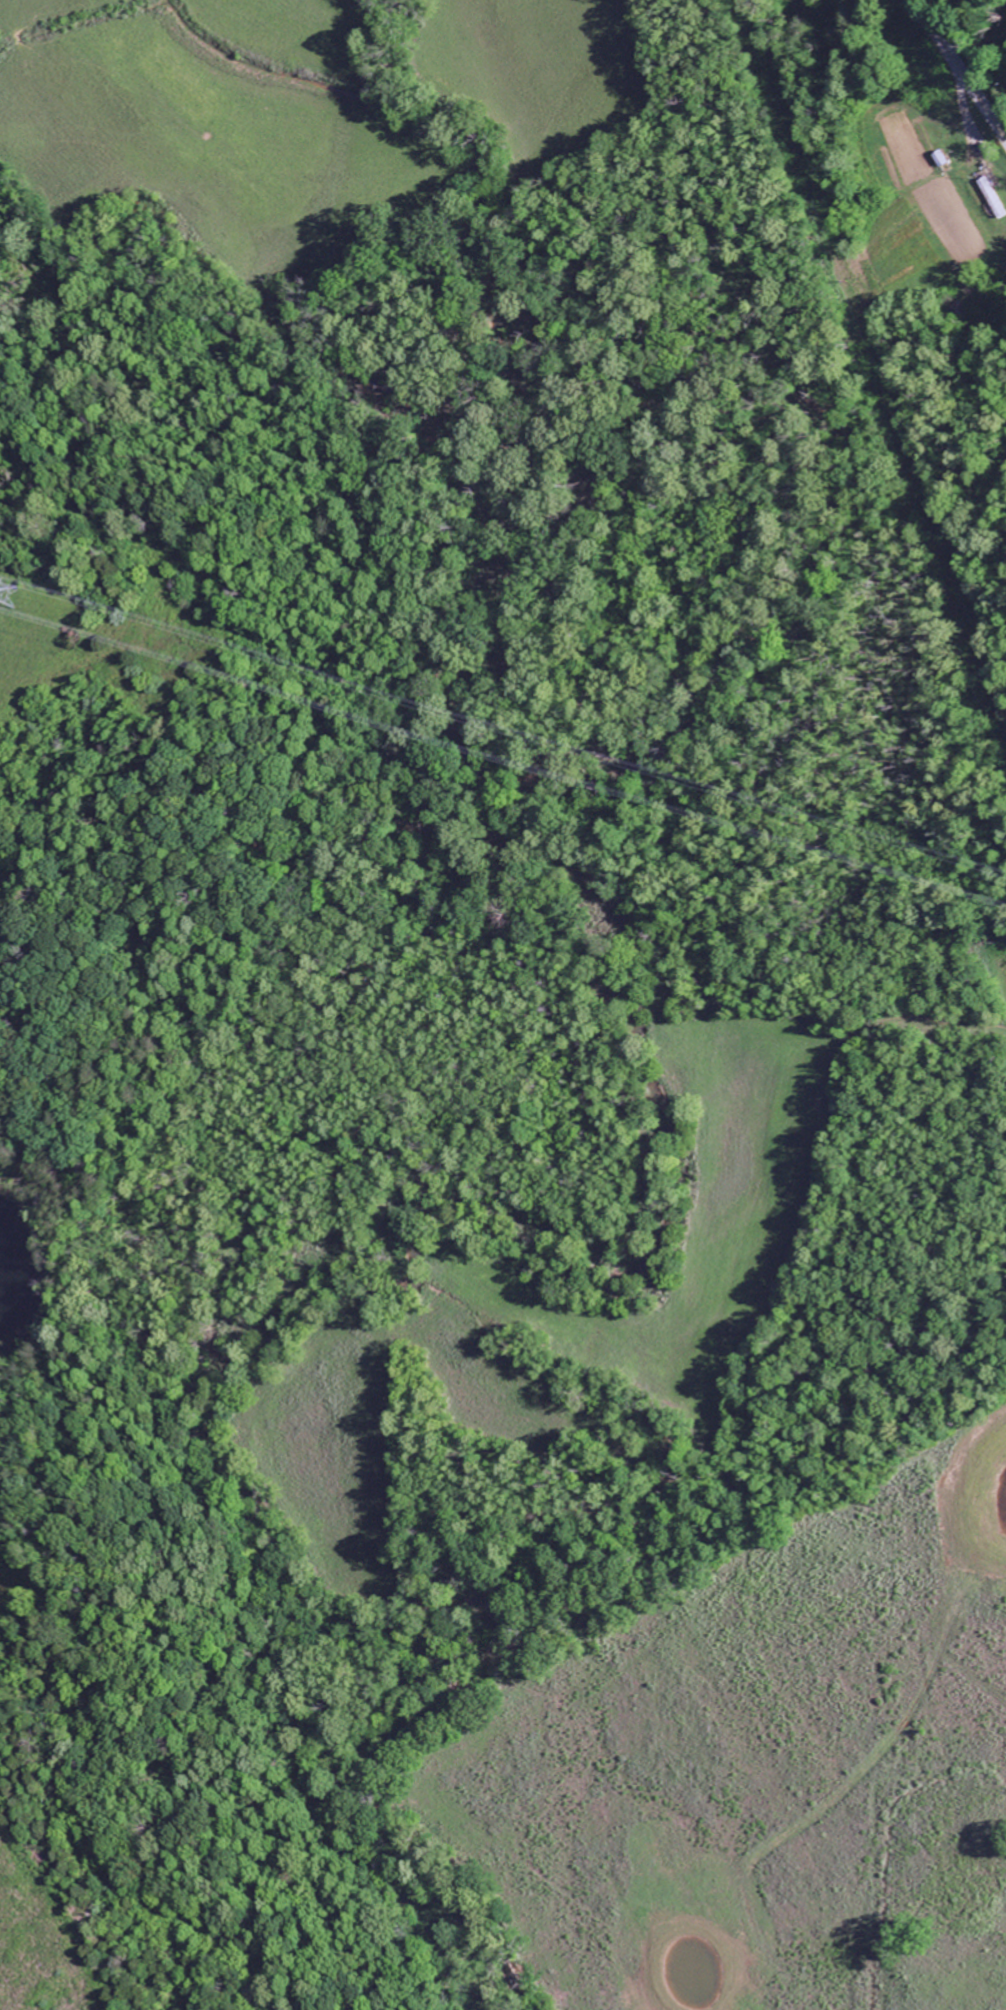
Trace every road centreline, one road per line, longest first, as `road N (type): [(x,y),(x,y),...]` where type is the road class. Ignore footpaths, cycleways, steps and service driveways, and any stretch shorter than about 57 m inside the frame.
road 1 (secondary): [(1005,142),(908,0)]

